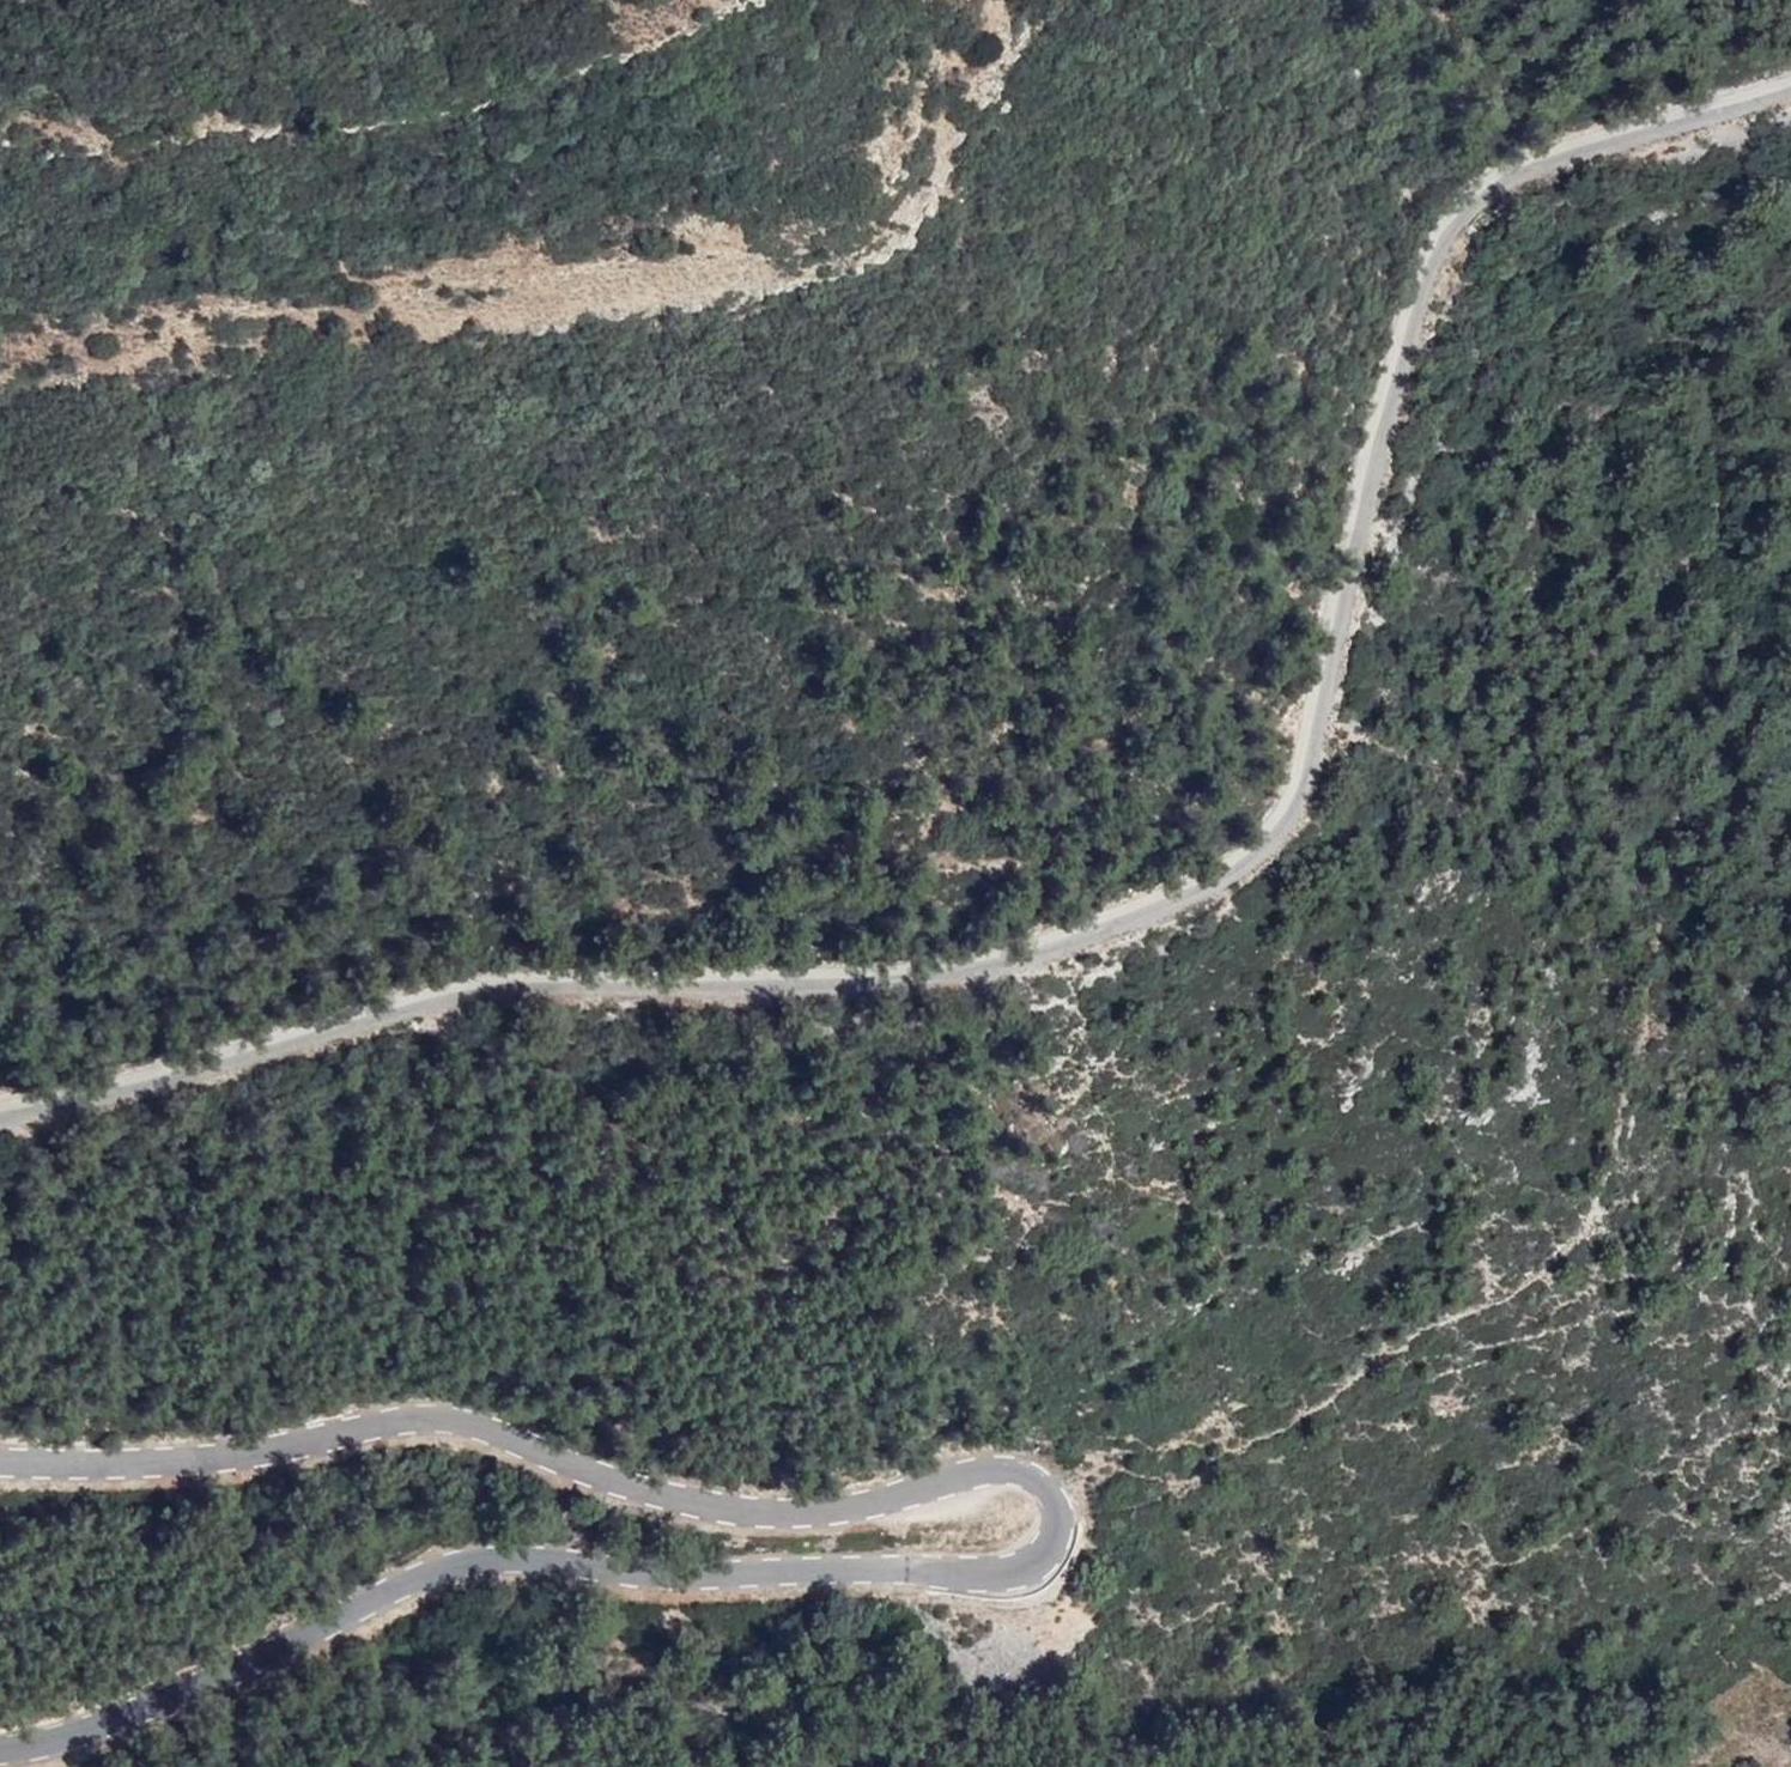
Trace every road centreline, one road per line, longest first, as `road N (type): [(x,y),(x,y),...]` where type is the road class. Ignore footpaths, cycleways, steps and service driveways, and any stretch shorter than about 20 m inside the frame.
road 1 (unclassified): [(0,1085),(104,1076),(500,955),(707,954),(1102,897),(1304,787),(1374,554),(1450,233),(1516,146),(1790,51)]
road 2 (tertiary): [(0,1462),(183,1460),(403,1417),(447,1417),(585,1471),(727,1509),(859,1506),(999,1465),(1036,1474),(1057,1511),(1045,1555),(1008,1574),(897,1567),(681,1575),(474,1556),(102,1724),(0,1749)]

